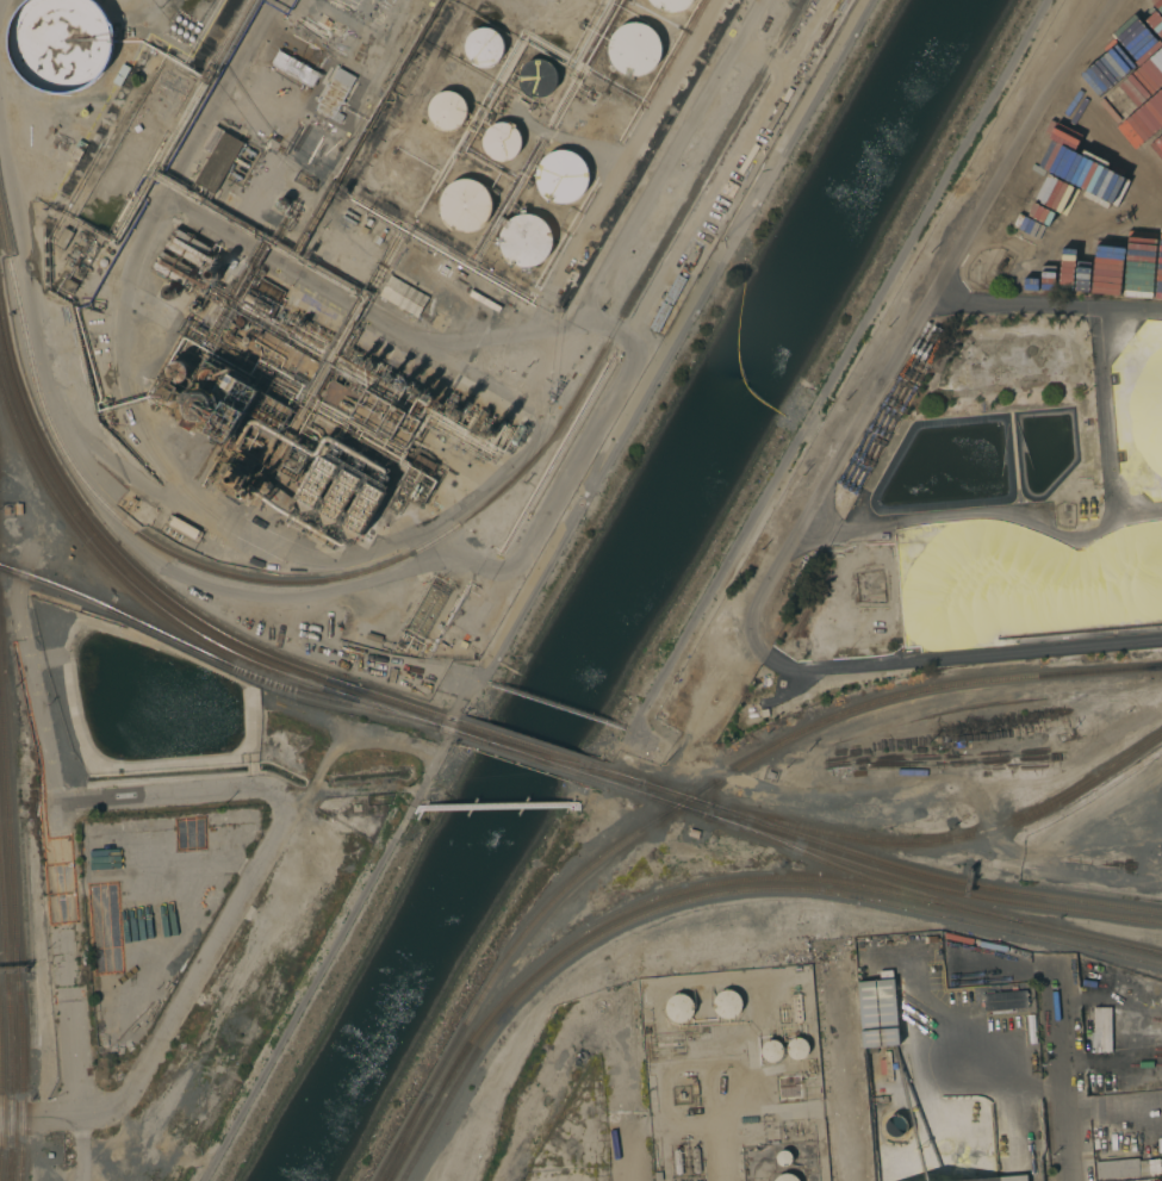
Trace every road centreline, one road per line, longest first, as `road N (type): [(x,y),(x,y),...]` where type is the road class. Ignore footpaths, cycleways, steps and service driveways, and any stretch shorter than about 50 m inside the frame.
road 1 (residential): [(635,734),(1050,0)]
road 2 (residential): [(85,1114),(112,1108),(132,1086),(284,822),(281,796)]
road 3 (residential): [(85,1114),(56,806)]
road 4 (residential): [(56,806),(259,788),(281,796)]
road 5 (residential): [(504,1180),(616,990)]
road 6 (residential): [(856,1180),(839,961)]
road 7 (residential): [(1074,1180),(1057,984)]
road 8 (residential): [(634,1180),(616,990)]
road 9 (residential): [(1013,859),(1161,762)]
road 10 (residential): [(1013,859),(1161,883)]

